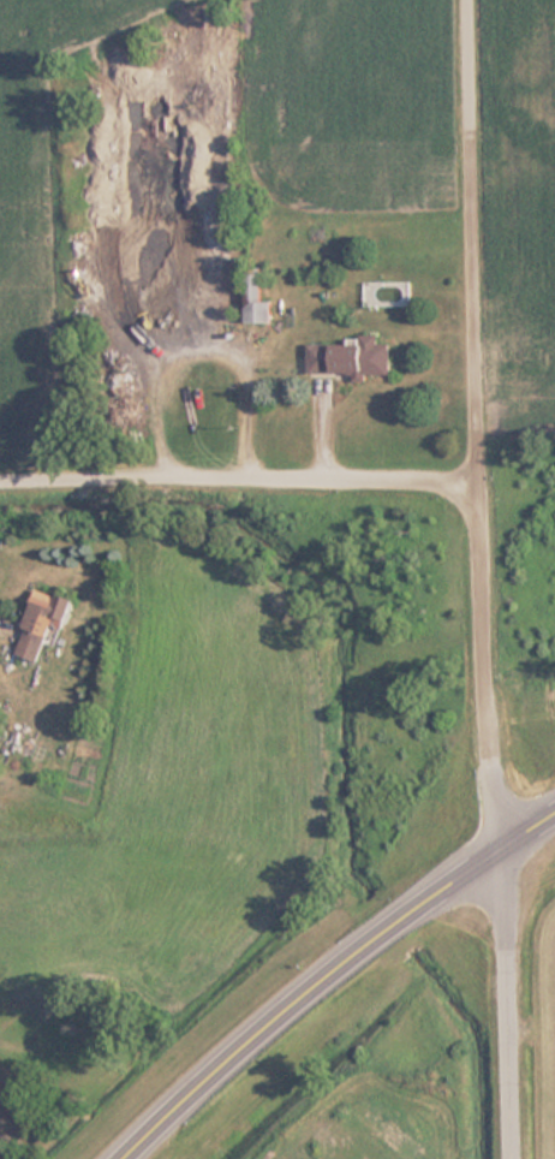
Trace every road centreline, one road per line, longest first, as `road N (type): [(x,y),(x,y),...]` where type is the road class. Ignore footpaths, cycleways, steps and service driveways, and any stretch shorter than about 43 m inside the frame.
road 1 (residential): [(511,1158),(502,844),(490,761),(477,481),(471,0)]
road 2 (primary): [(125,1158),(406,916),(554,812)]
road 3 (residential): [(0,481),(477,481)]

